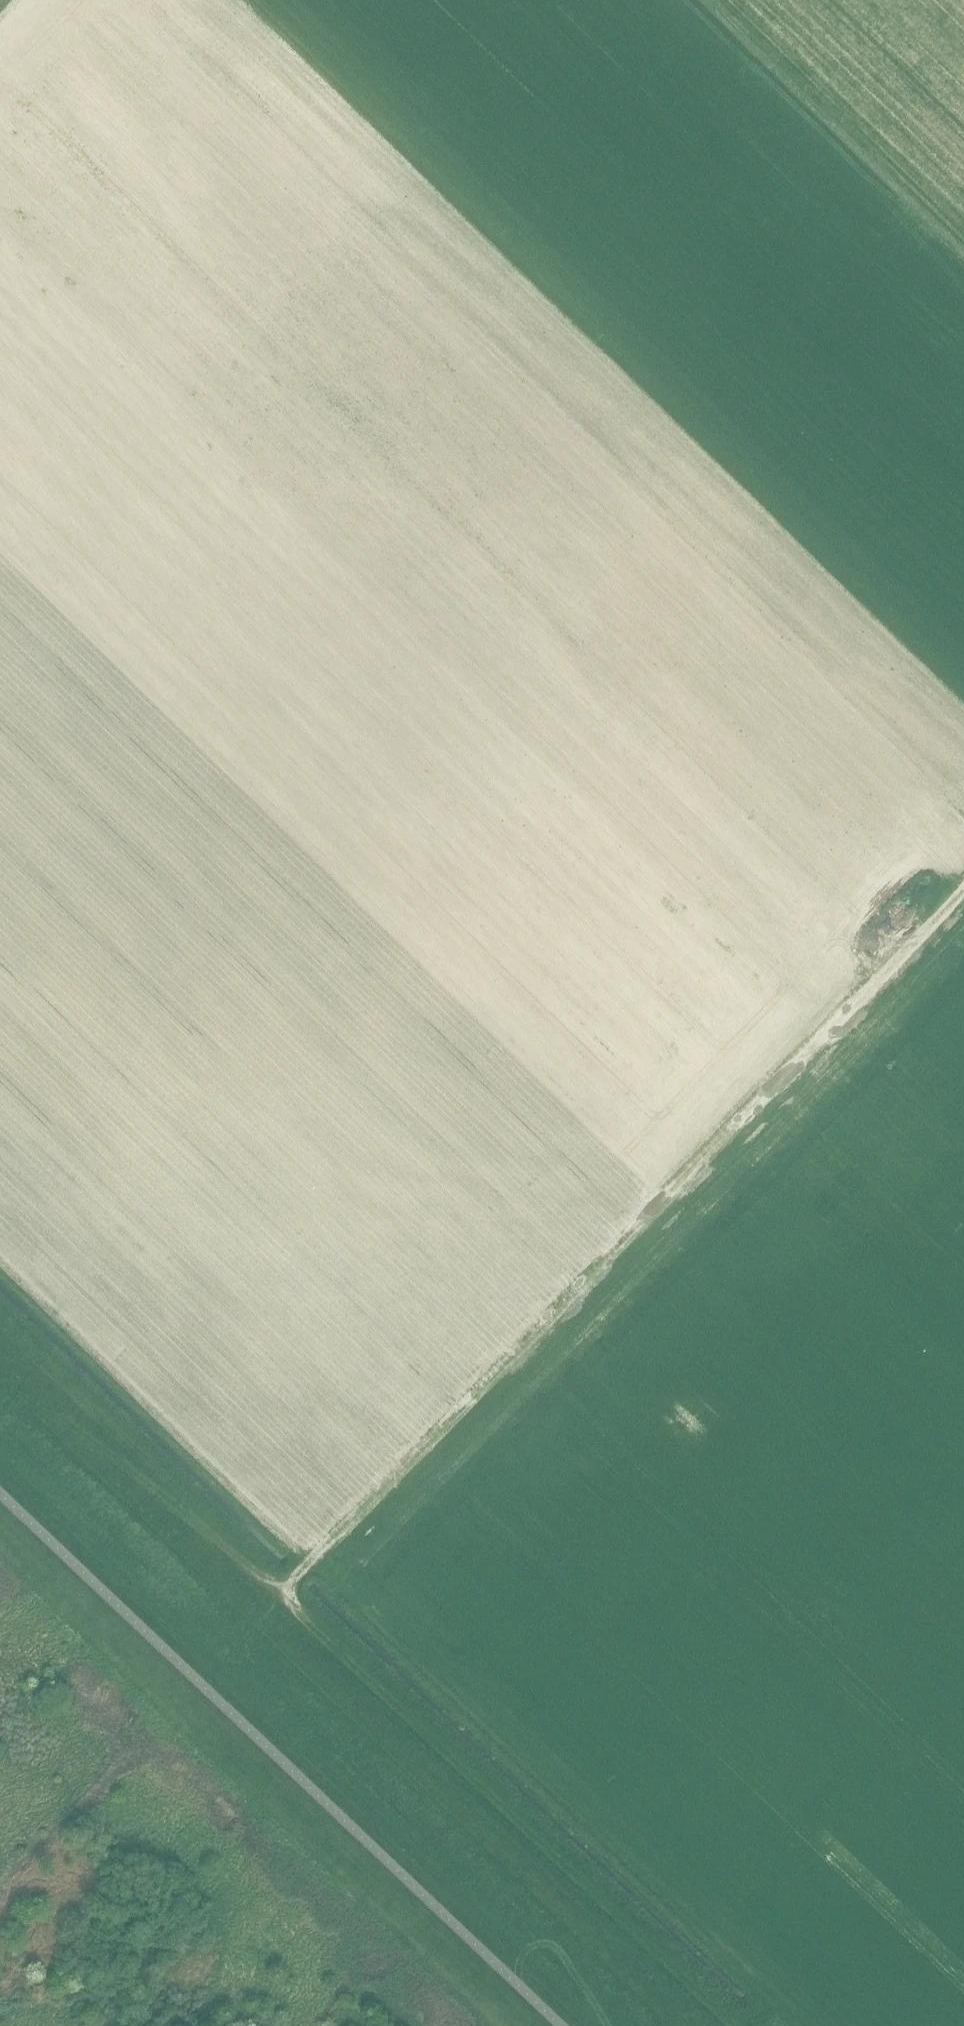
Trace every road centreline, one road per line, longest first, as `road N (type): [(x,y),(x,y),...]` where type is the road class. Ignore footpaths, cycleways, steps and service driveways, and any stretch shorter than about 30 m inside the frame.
road 1 (track): [(0,1381),(302,1594),(963,902)]

